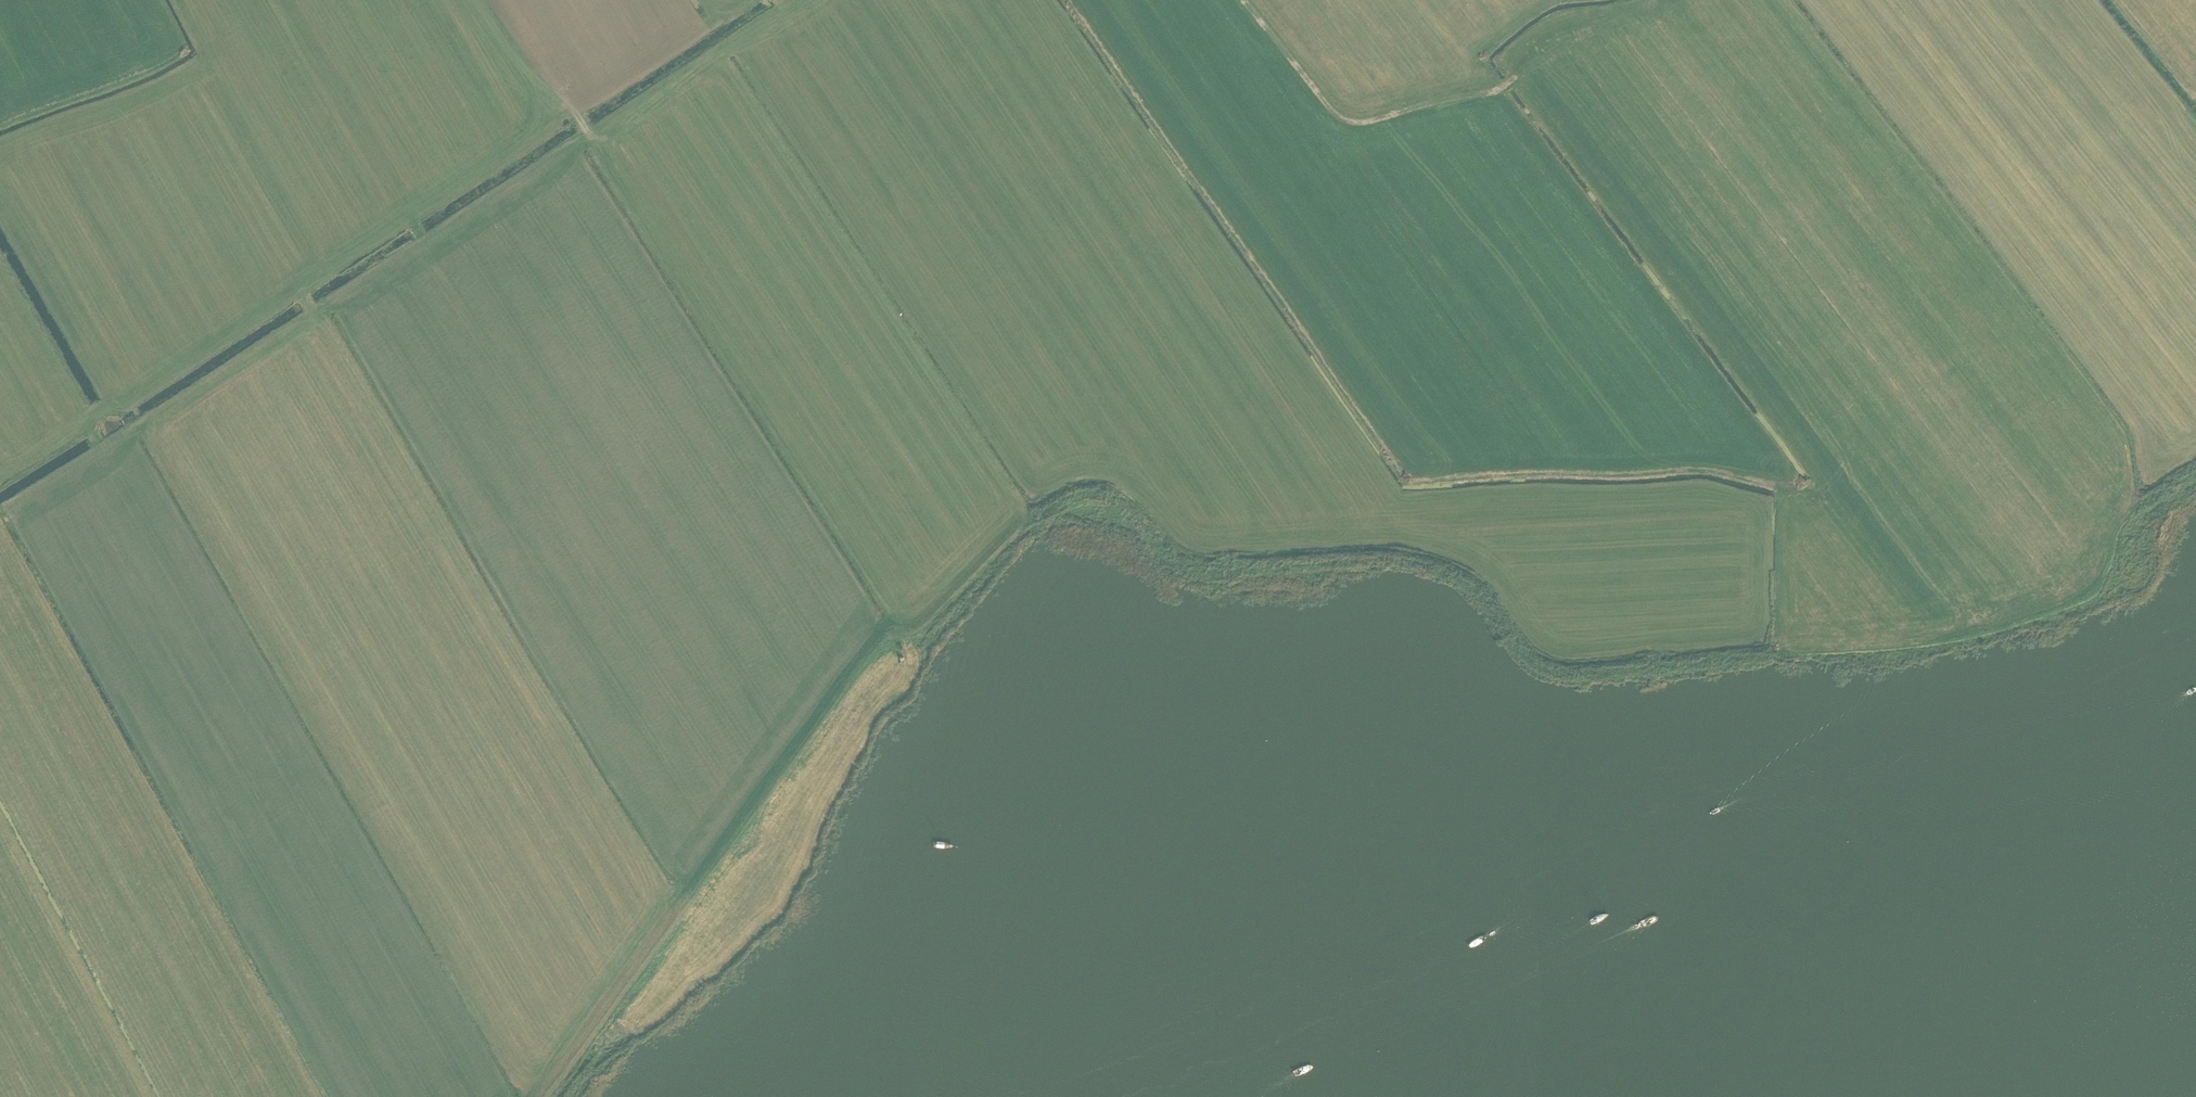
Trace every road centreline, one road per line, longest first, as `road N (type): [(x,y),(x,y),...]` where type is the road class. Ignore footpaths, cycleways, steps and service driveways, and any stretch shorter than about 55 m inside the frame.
road 1 (track): [(1241,0),(1344,119),(1370,120),(1515,77)]

